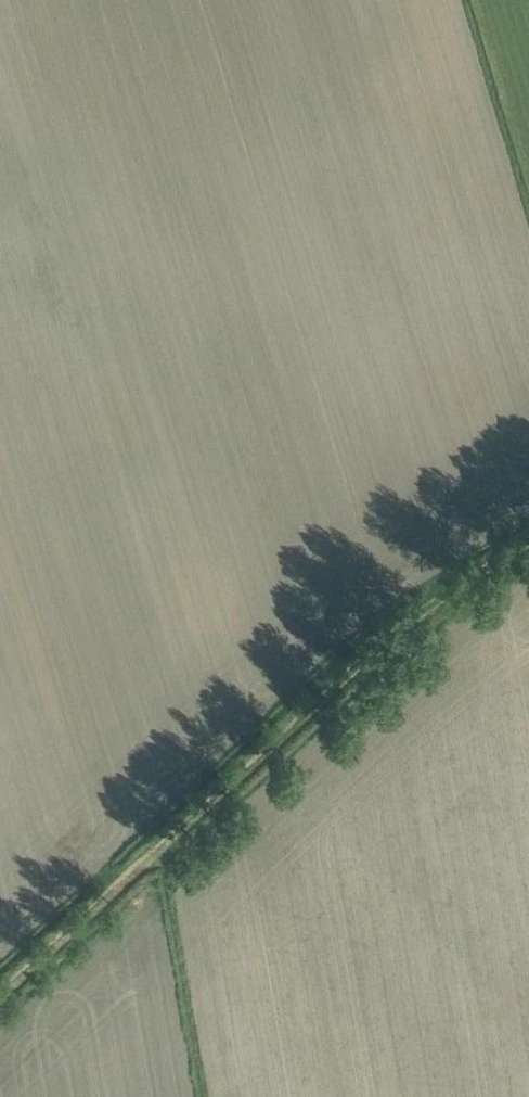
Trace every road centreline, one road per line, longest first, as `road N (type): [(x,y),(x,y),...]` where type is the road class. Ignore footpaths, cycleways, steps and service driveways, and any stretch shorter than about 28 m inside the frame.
road 1 (track): [(0,995),(348,671),(528,542)]

